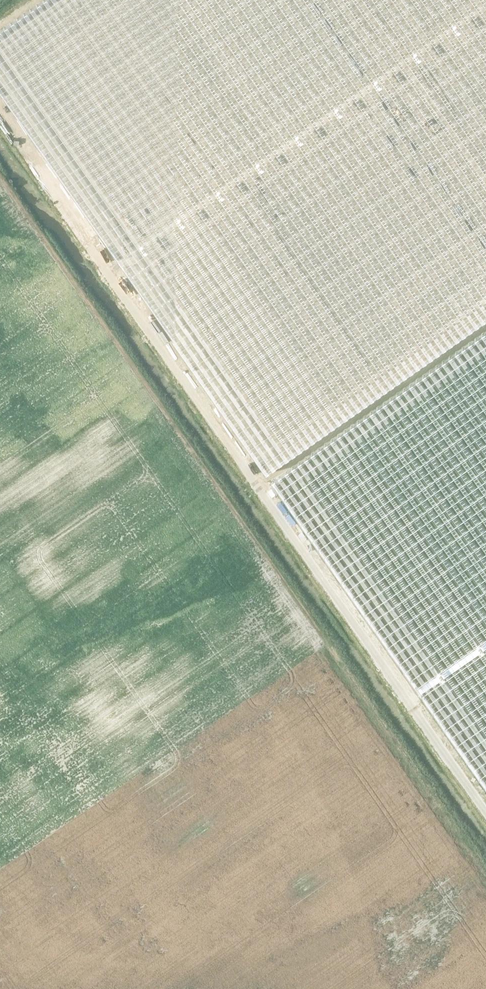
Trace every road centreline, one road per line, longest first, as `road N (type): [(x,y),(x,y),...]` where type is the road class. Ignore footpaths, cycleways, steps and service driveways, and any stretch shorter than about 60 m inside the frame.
road 1 (track): [(485,814),(266,501)]

